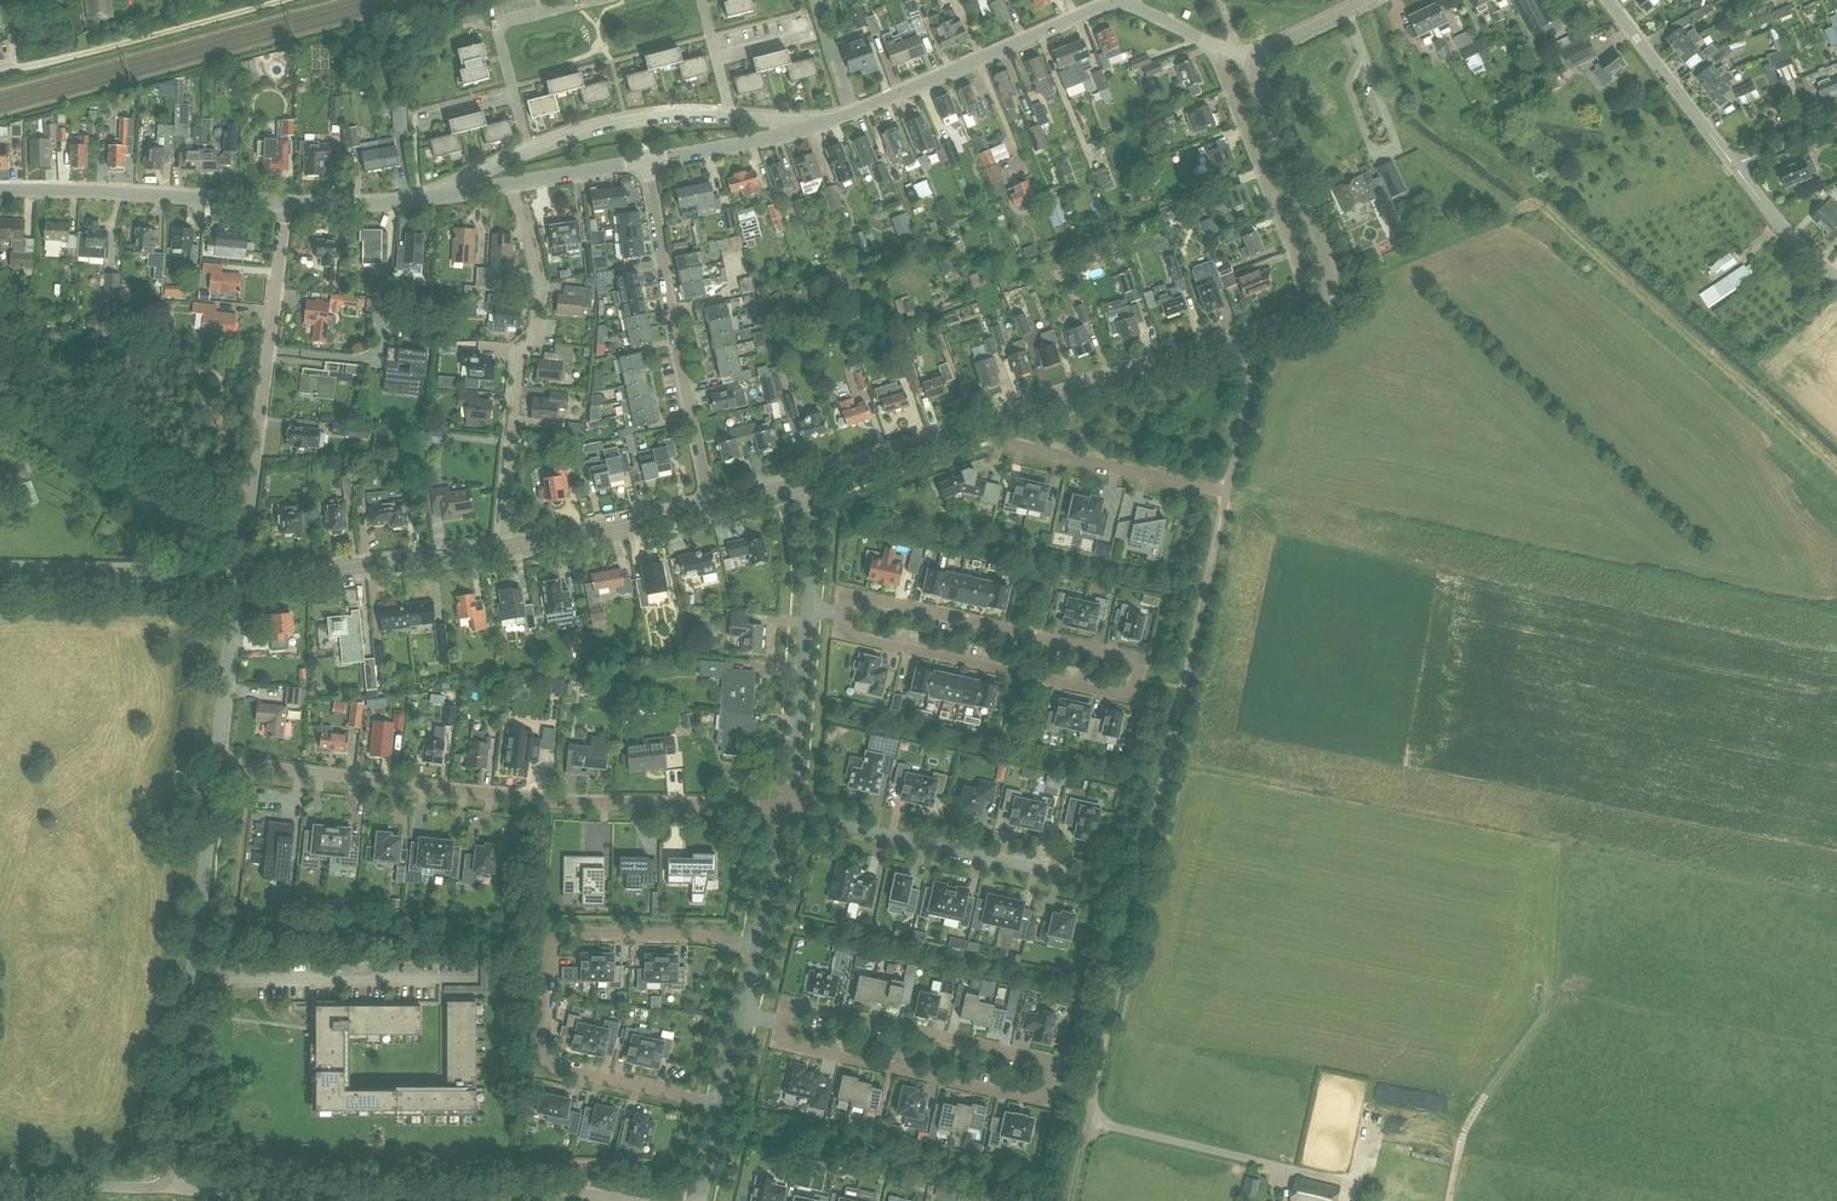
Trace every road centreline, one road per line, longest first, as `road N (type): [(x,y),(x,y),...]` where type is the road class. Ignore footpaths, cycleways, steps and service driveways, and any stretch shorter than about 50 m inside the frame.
road 1 (unclassified): [(1070,1200),(1226,493)]
road 2 (residential): [(847,614),(854,636),(1117,696),(1132,684),(1136,666),(1126,655),(864,598),(849,606)]
road 3 (residential): [(785,1024),(793,1046),(1030,1099),(1042,1094),(1047,1073),(1036,1058),(803,1006),(787,1014)]
road 4 (residential): [(785,812),(560,802),(216,761)]
road 5 (residential): [(721,1104),(548,1062),(551,946),(569,932),(700,935),(754,947)]
road 6 (residential): [(1227,49),(1113,2),(811,125)]
road 7 (residential): [(610,1197),(571,1190),(385,1200),(169,1189)]
road 8 (residential): [(169,1189),(216,761)]
road 9 (residential): [(447,194),(544,143),(626,120),(713,115),(811,125)]
road 10 (residential): [(237,575),(285,202)]
road 11 (residential): [(505,547),(519,351),(532,340),(538,281),(509,184)]
road 12 (residential): [(711,508),(646,160)]
road 13 (tertiary): [(1239,341),(1315,310),(1330,283),(1255,62)]
road 14 (residential): [(1099,881),(785,812)]
road 15 (residential): [(285,202),(0,190)]
road 16 (track): [(12,67),(282,0)]
road 17 (tertiary): [(237,575),(505,547)]
road 18 (residential): [(1227,49),(1225,71),(1306,279)]
road 19 (tertiary): [(1010,416),(1239,341)]
road 20 (tertiary): [(237,575),(0,574)]
road 21 (tertiary): [(801,484),(1010,416)]
road 22 (residential): [(1021,446),(1226,493)]
road 23 (tertiary): [(505,547),(711,508)]
road 24 (residential): [(1734,164),(1607,0)]
road 25 (residential): [(785,812),(808,608)]
road 26 (residential): [(216,761),(237,575)]
road 27 (residential): [(0,1186),(169,1189)]
road 28 (residential): [(811,125),(646,160)]
road 29 (residential): [(447,194),(285,202)]
road 30 (unclassified): [(1226,493),(1251,380),(1239,341)]
road 31 (residential): [(1836,277),(1780,226),(1734,164)]
road 32 (residential): [(646,160),(509,184)]
road 33 (residential): [(754,947),(785,812)]
road 34 (tertiary): [(1255,62),(1366,0)]
road 35 (residential): [(808,608),(813,526),(801,484)]

